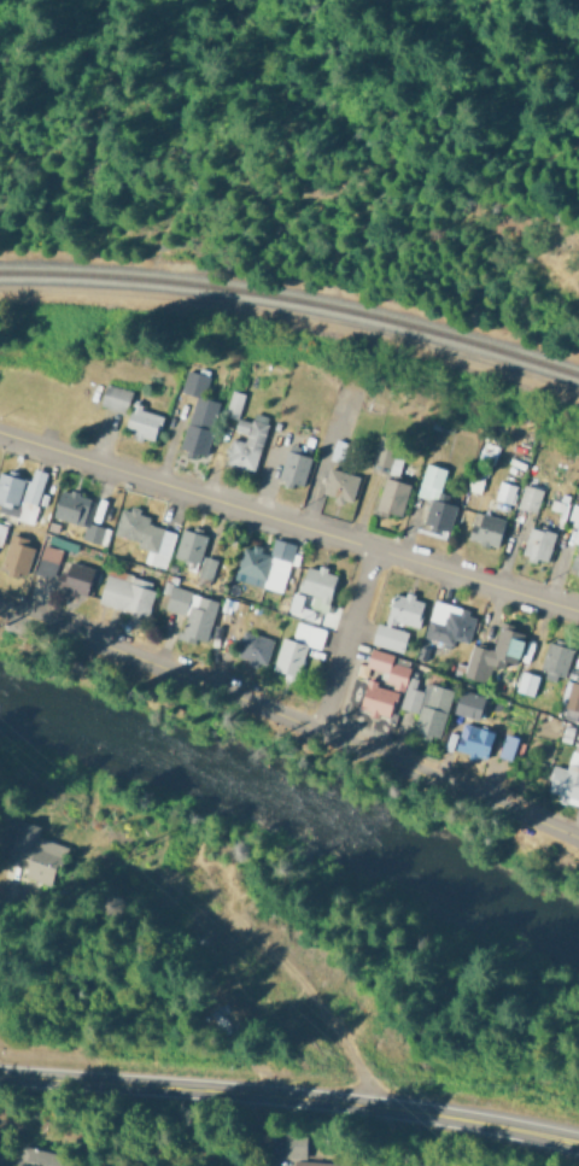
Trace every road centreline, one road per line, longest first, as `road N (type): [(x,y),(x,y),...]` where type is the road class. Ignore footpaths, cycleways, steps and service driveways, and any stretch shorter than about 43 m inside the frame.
road 1 (residential): [(578,848),(0,619)]
road 2 (residential): [(578,620),(0,440)]
road 3 (tertiary): [(0,1075),(404,1108),(578,1143)]
road 4 (residential): [(317,743),(374,558)]

